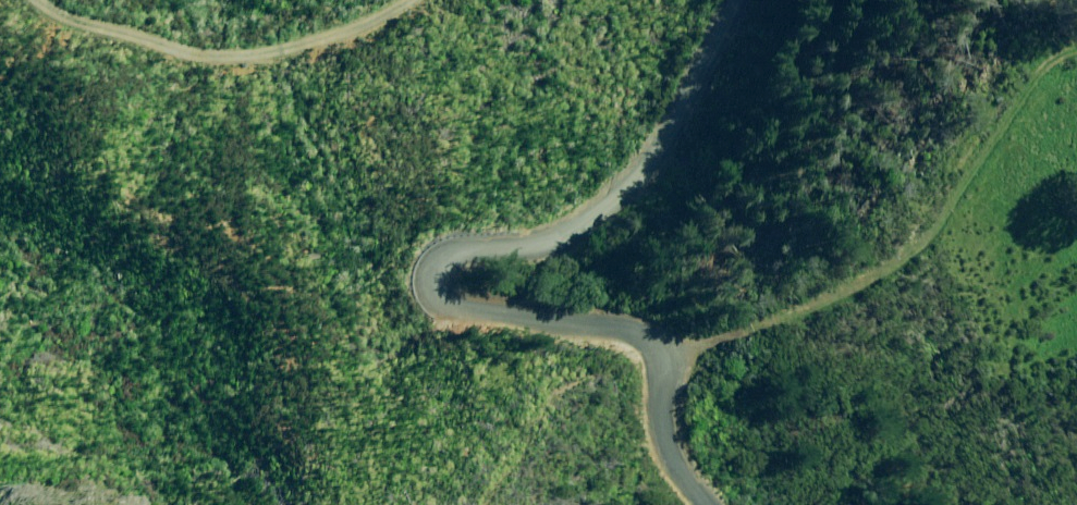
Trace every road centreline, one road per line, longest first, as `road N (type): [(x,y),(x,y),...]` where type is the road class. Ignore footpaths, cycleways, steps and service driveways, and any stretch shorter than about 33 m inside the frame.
road 1 (unclassified): [(717,0),(692,74),(649,156),(603,208),(570,231),(448,259),(432,274),(440,297),(465,304),(638,328),(672,363),(673,442),(708,504)]
road 2 (track): [(1076,59),(991,126),(866,284),(672,363)]
road 3 (track): [(59,0),(113,24),(224,48),(317,39),(397,0)]

